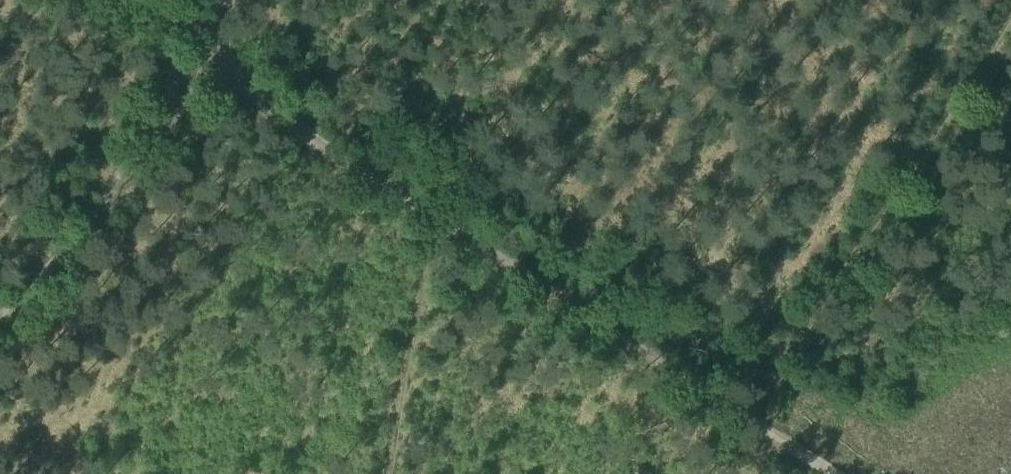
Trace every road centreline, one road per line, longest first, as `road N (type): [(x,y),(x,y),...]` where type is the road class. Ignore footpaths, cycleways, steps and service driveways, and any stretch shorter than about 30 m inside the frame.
road 1 (track): [(216,63),(756,424)]
road 2 (track): [(756,424),(1010,21)]
road 3 (track): [(216,63),(0,320)]

